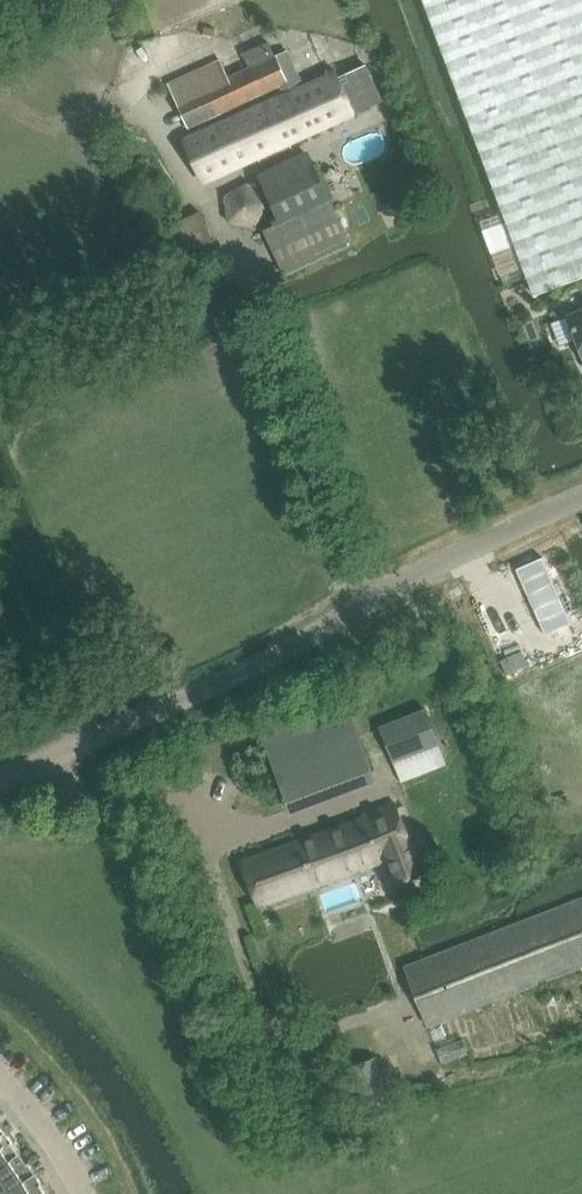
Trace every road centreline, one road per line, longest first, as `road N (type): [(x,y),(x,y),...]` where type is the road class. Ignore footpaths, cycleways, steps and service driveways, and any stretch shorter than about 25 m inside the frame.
road 1 (unclassified): [(0,774),(299,637),(581,489)]
road 2 (residential): [(86,1193),(50,1134),(0,1077)]

